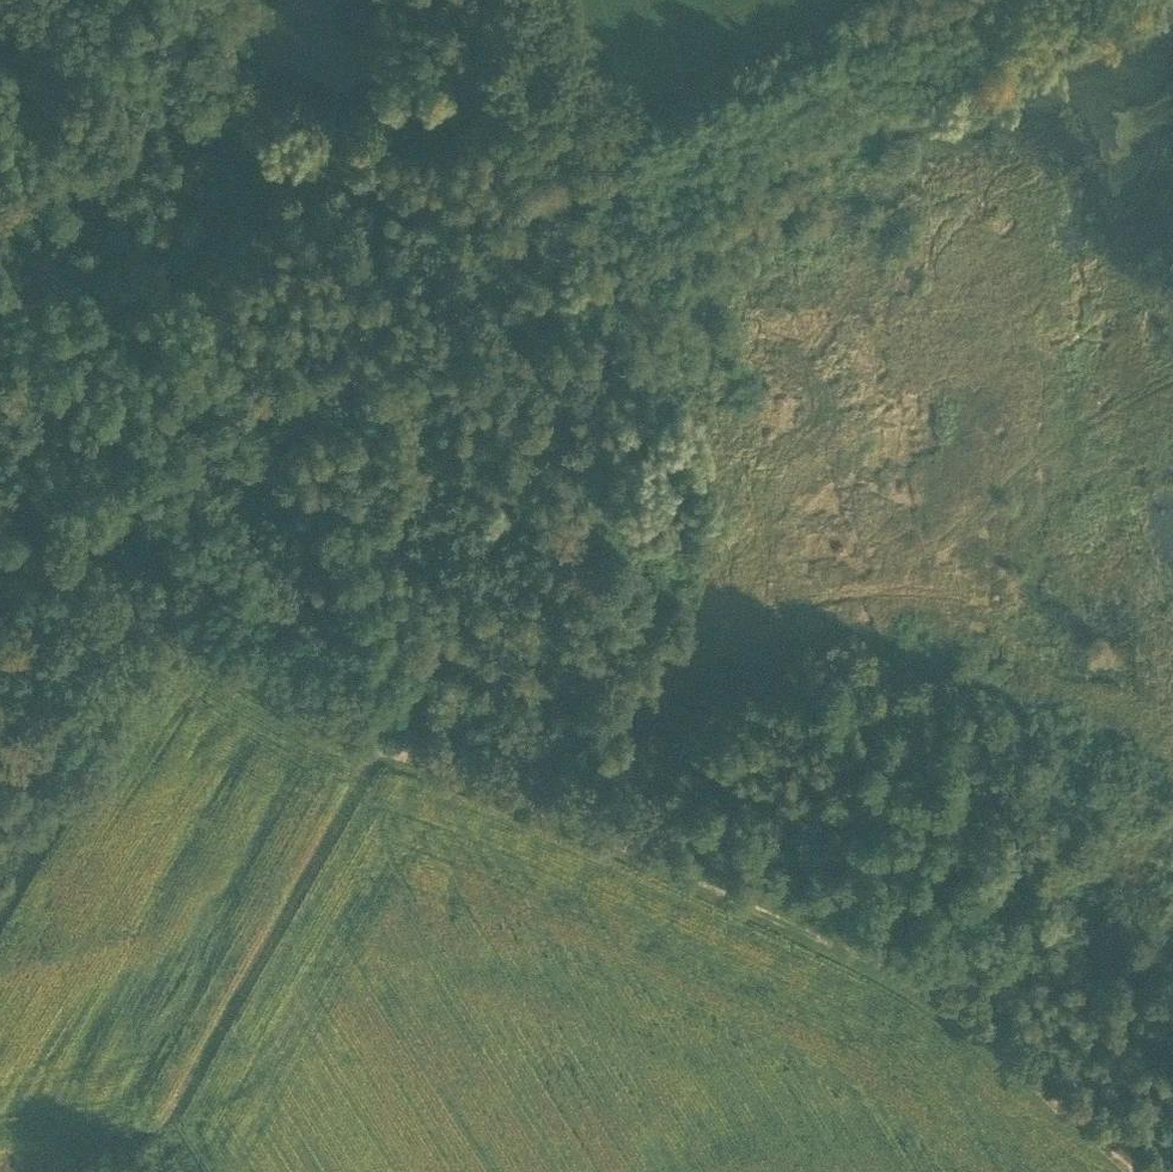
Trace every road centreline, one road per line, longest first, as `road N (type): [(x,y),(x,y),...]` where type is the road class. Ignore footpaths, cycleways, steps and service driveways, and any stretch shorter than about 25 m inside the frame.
road 1 (track): [(0,430),(134,590),(275,691),(833,936),(983,1035),(1131,1171)]
road 2 (track): [(381,738),(163,1148),(0,1161)]

